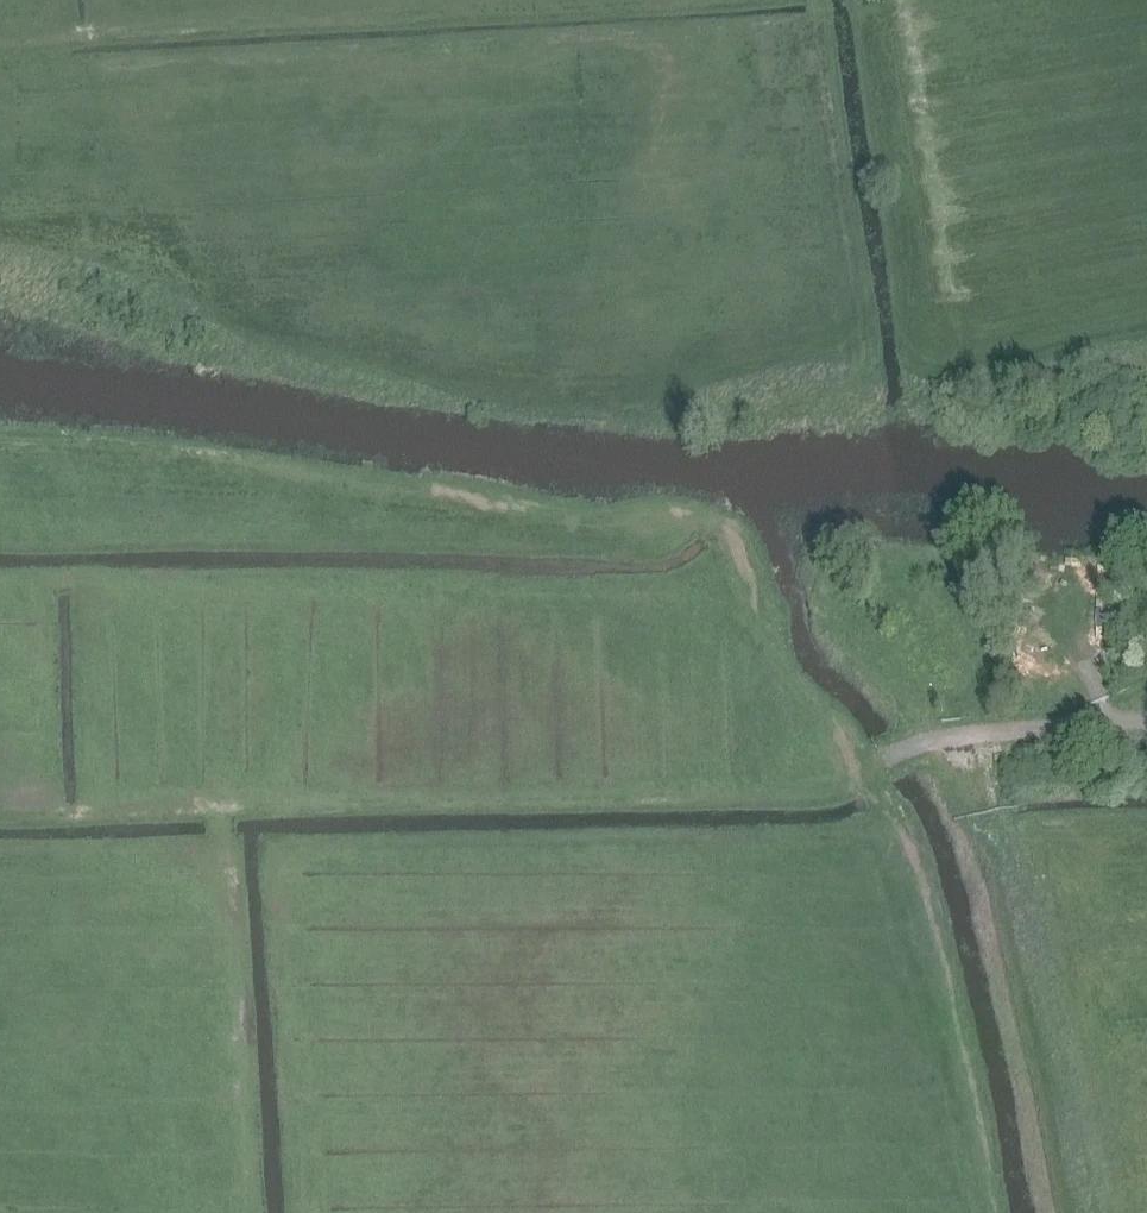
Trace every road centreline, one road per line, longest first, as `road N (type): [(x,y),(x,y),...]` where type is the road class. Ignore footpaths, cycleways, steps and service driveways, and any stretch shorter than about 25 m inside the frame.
road 1 (track): [(1146,726),(952,734),(932,721),(852,608)]

